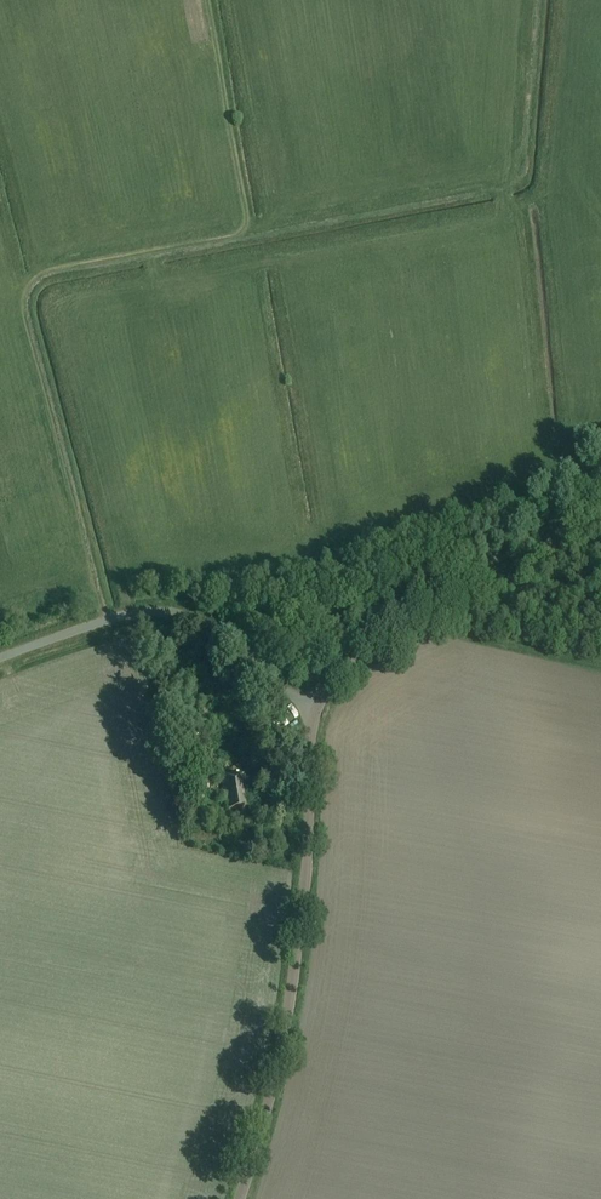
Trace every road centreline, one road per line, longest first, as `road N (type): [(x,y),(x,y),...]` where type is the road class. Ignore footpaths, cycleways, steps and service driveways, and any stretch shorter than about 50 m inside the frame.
road 1 (track): [(541,0),(528,164),(513,186),(60,272),(32,289),(28,313),(108,621)]
road 2 (tertiary): [(317,707),(298,949),(274,1087),(239,1198)]
road 3 (tertiary): [(600,493),(500,589),(339,672),(317,707)]
road 4 (unclassified): [(0,657),(137,612),(183,613),(231,636),(280,686),(317,707)]

